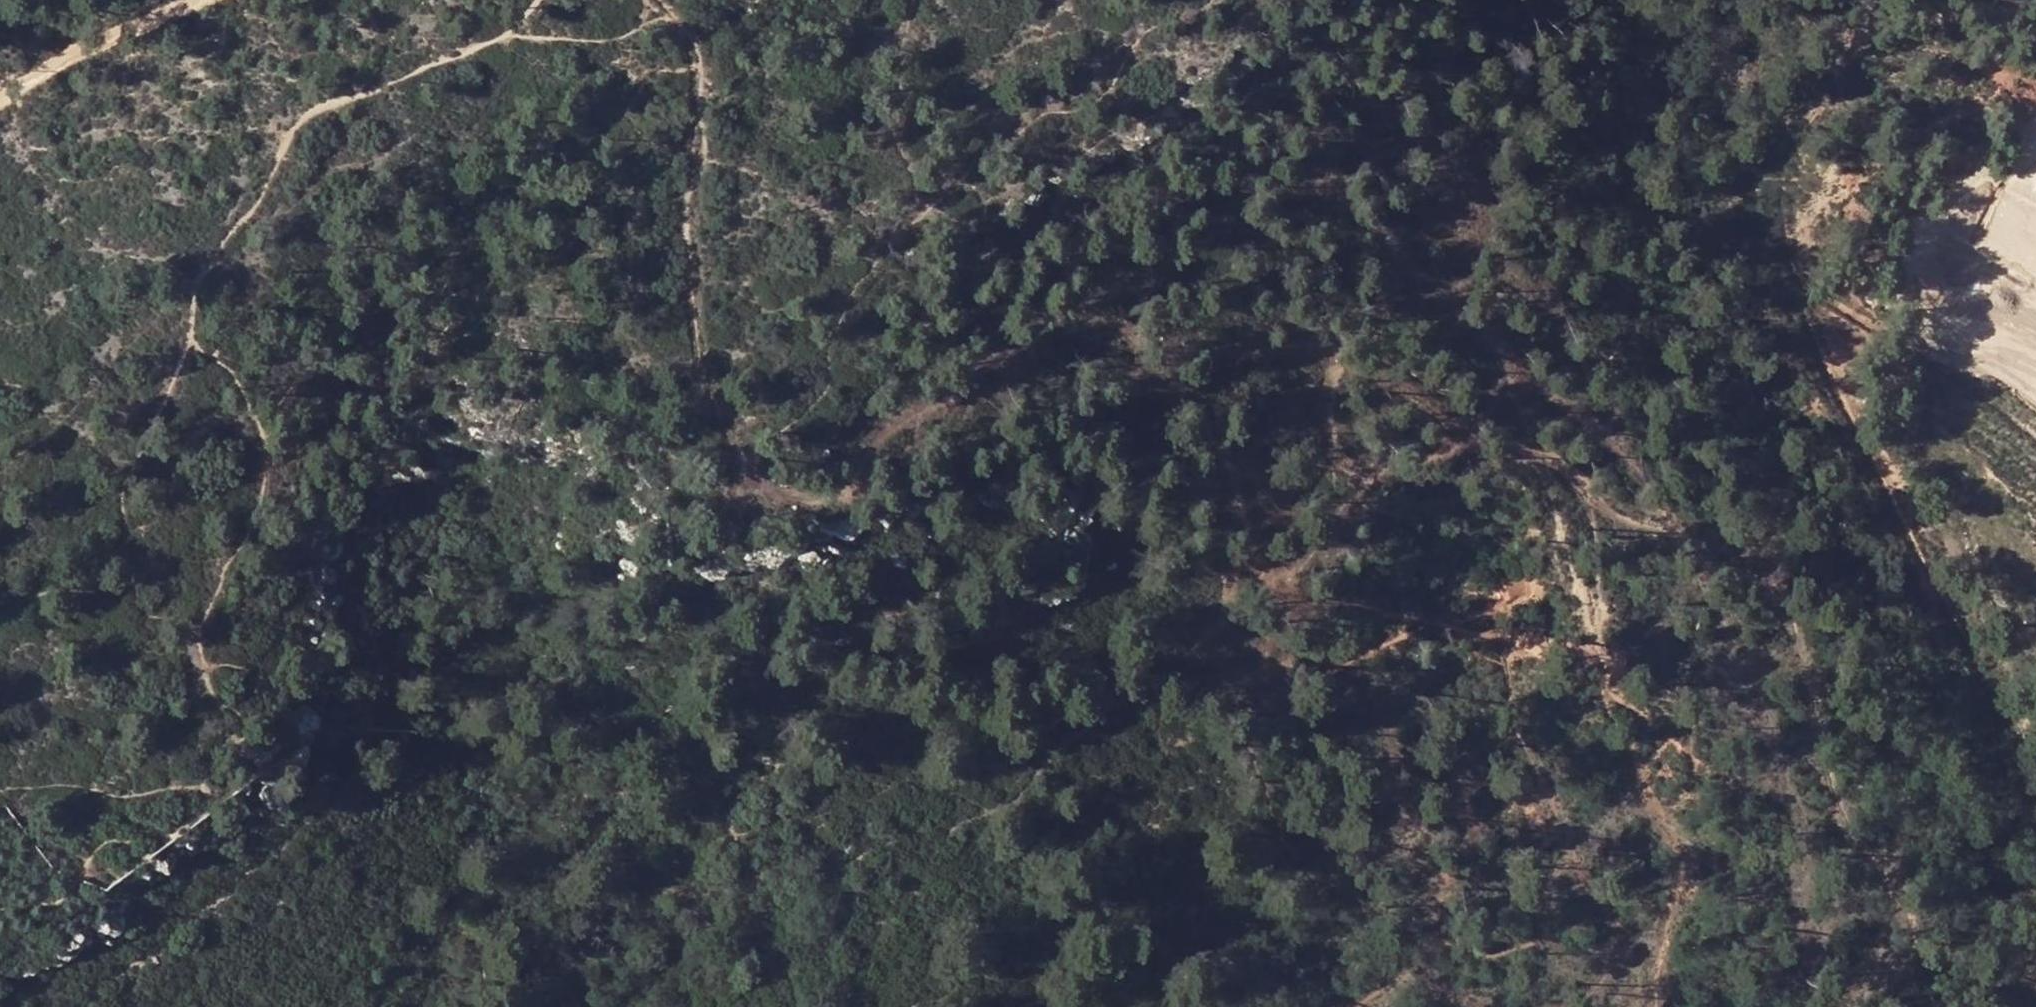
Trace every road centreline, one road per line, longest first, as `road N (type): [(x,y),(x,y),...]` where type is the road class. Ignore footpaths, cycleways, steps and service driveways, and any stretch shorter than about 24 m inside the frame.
road 1 (track): [(0,102),(61,57),(183,0)]

